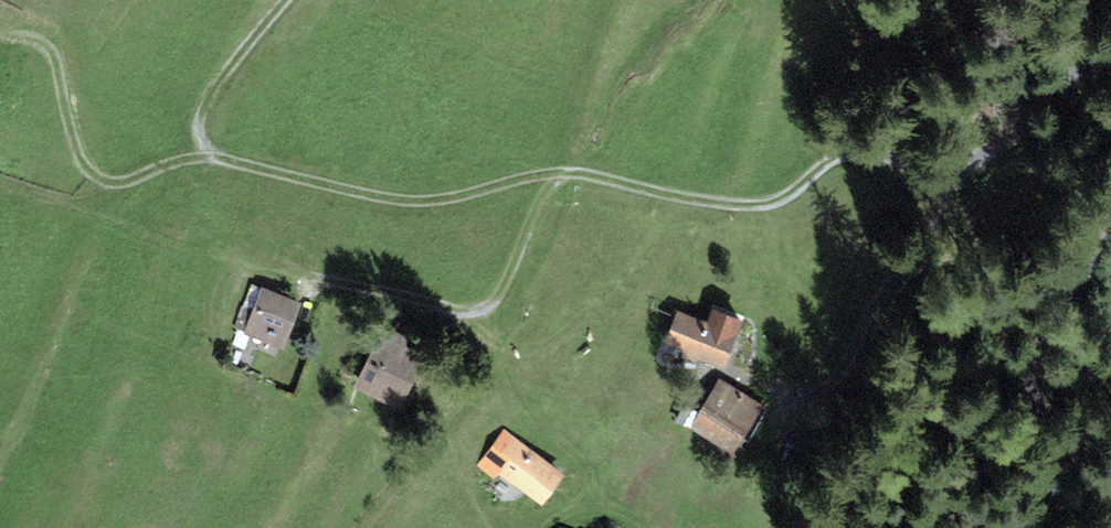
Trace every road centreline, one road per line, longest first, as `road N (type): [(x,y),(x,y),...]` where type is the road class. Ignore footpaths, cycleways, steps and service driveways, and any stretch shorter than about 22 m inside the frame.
road 1 (track): [(0,32),(48,49),(75,150),(99,182),(115,186),(211,159),(419,201),(577,173),(686,198),(766,204),(849,153),(911,169),(951,166),(1015,124),(1076,65),(1110,68)]
road 2 (track): [(1110,215),(1032,384),(1041,414),(1110,483)]
road 3 (track): [(776,385),(824,386),(853,355),(909,252),(926,170)]
road 4 (track): [(211,159),(201,117),(286,0)]

